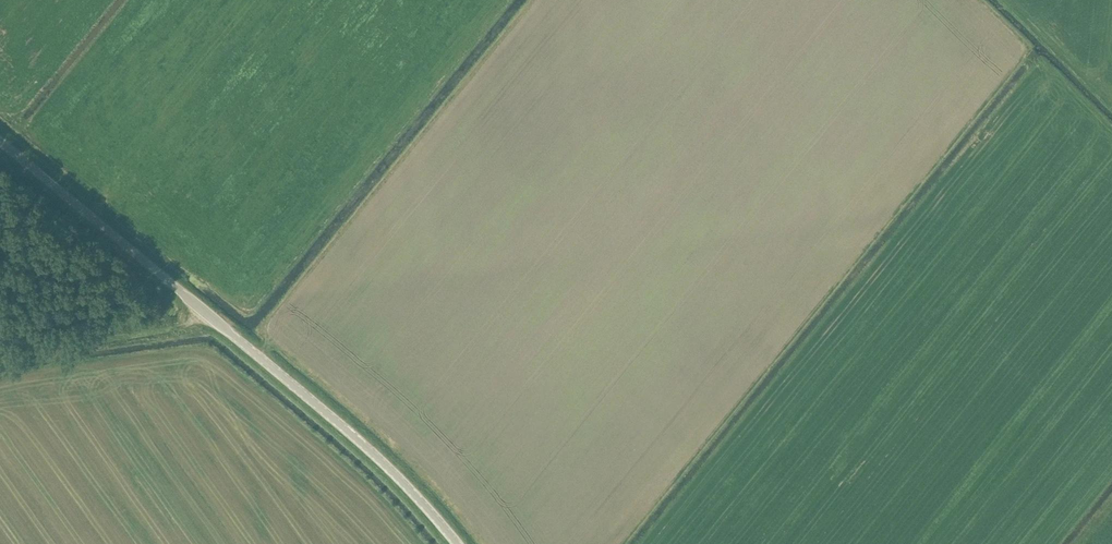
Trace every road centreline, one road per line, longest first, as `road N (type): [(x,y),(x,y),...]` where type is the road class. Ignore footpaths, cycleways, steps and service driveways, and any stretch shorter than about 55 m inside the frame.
road 1 (tertiary): [(460,543),(307,399),(0,143)]

